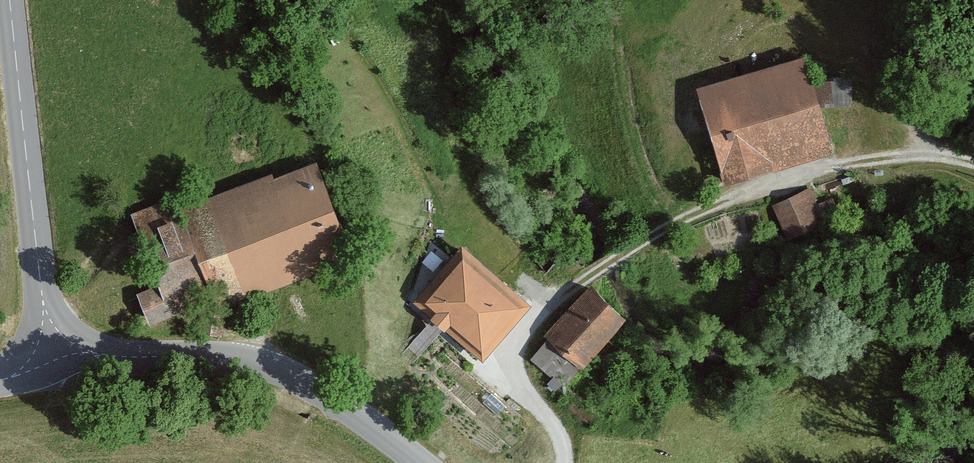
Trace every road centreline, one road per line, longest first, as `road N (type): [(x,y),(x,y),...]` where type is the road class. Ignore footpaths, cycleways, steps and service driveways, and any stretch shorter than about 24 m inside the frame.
road 1 (tertiary): [(421,462),(349,407),(241,359),(81,355),(49,346)]
road 2 (tertiary): [(10,0),(49,346)]

